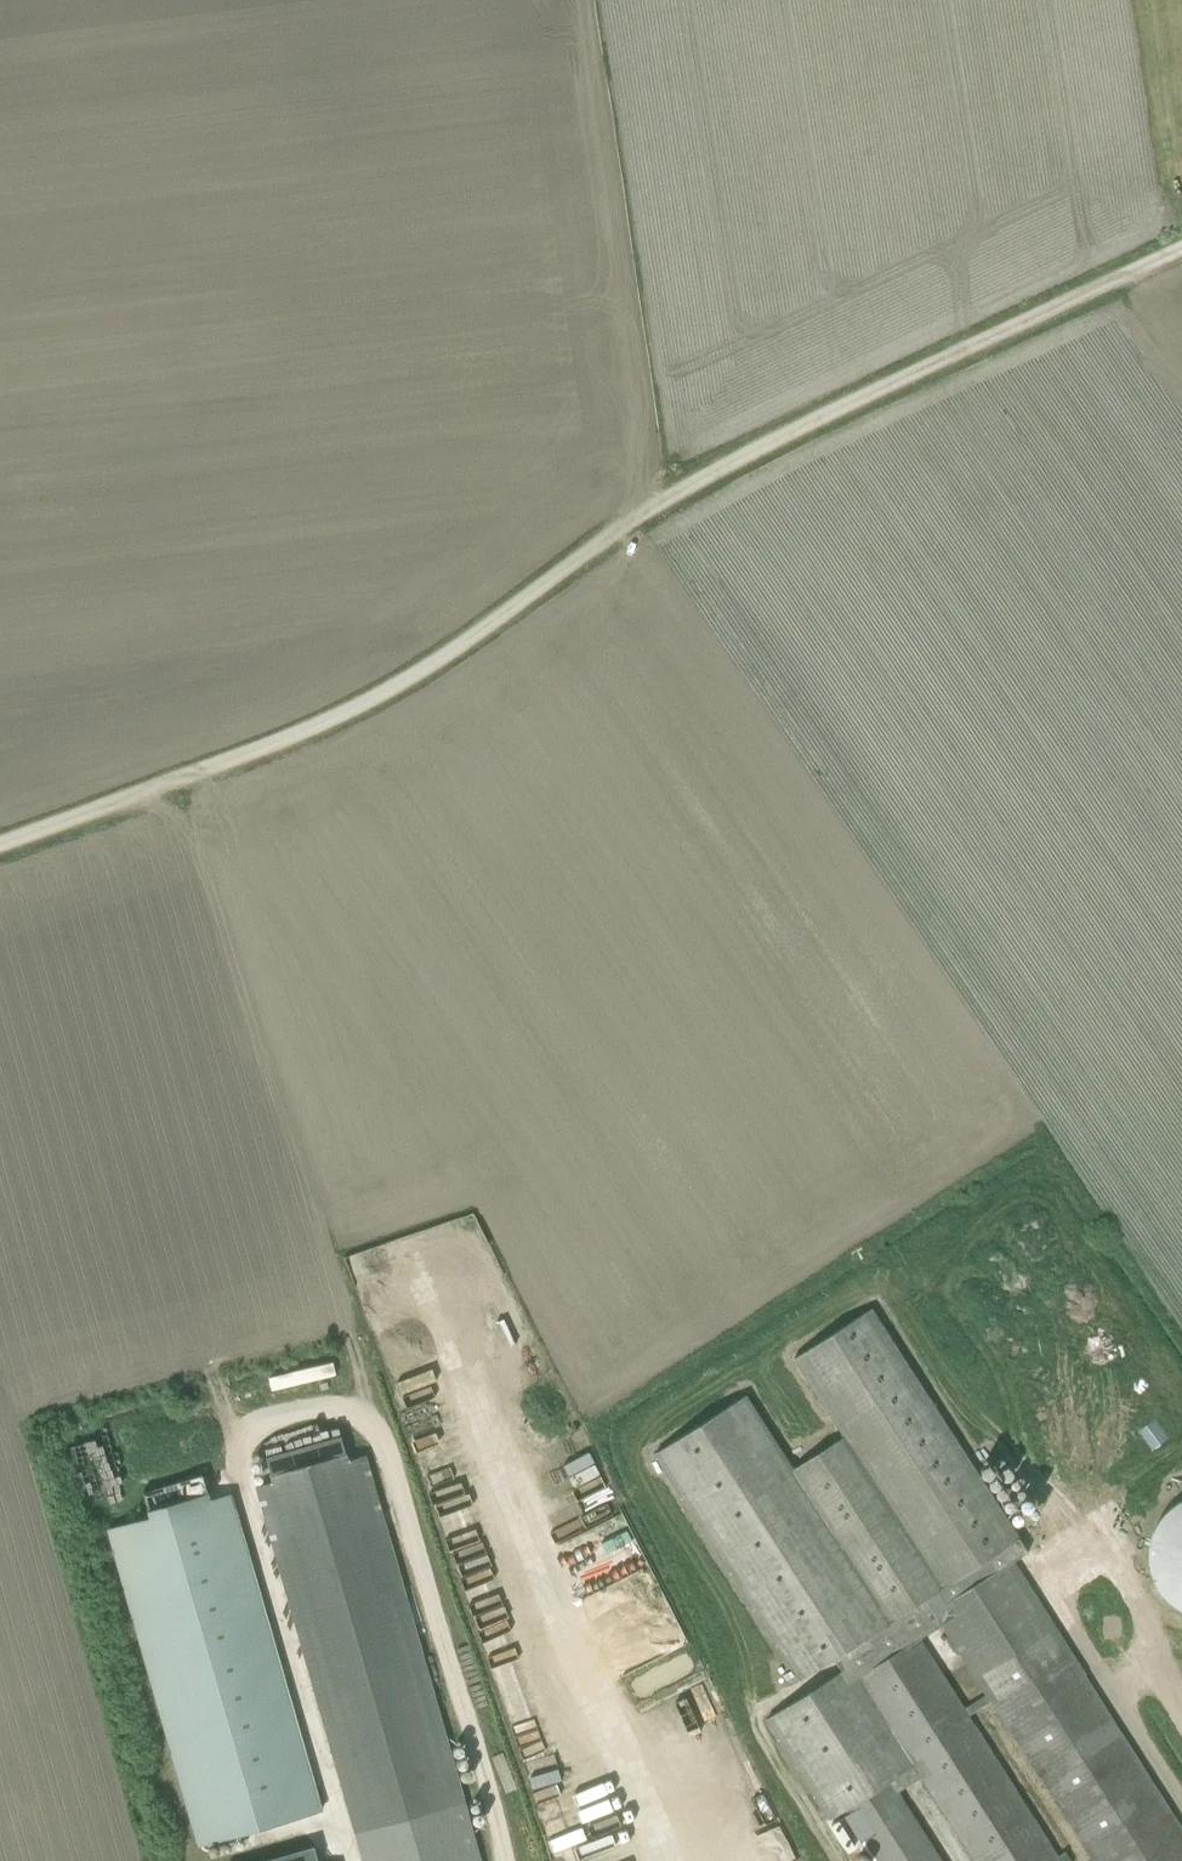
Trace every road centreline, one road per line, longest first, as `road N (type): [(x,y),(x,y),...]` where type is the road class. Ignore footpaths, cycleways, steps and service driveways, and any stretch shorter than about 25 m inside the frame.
road 1 (track): [(1181,258),(668,501),(499,625),(343,722),(109,816),(0,851)]

